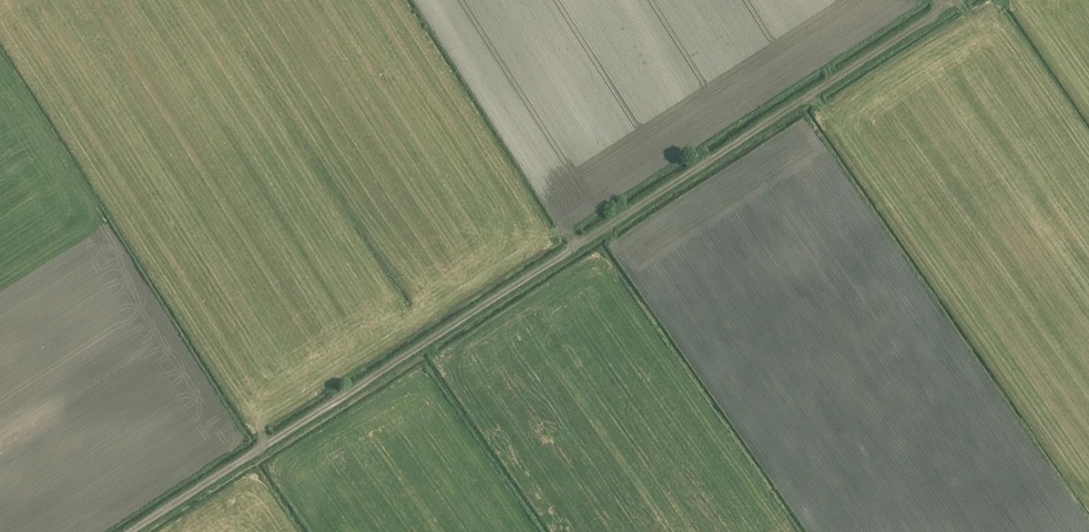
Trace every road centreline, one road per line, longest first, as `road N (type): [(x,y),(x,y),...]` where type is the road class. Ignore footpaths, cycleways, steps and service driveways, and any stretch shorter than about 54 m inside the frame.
road 1 (track): [(130,531),(958,0)]

